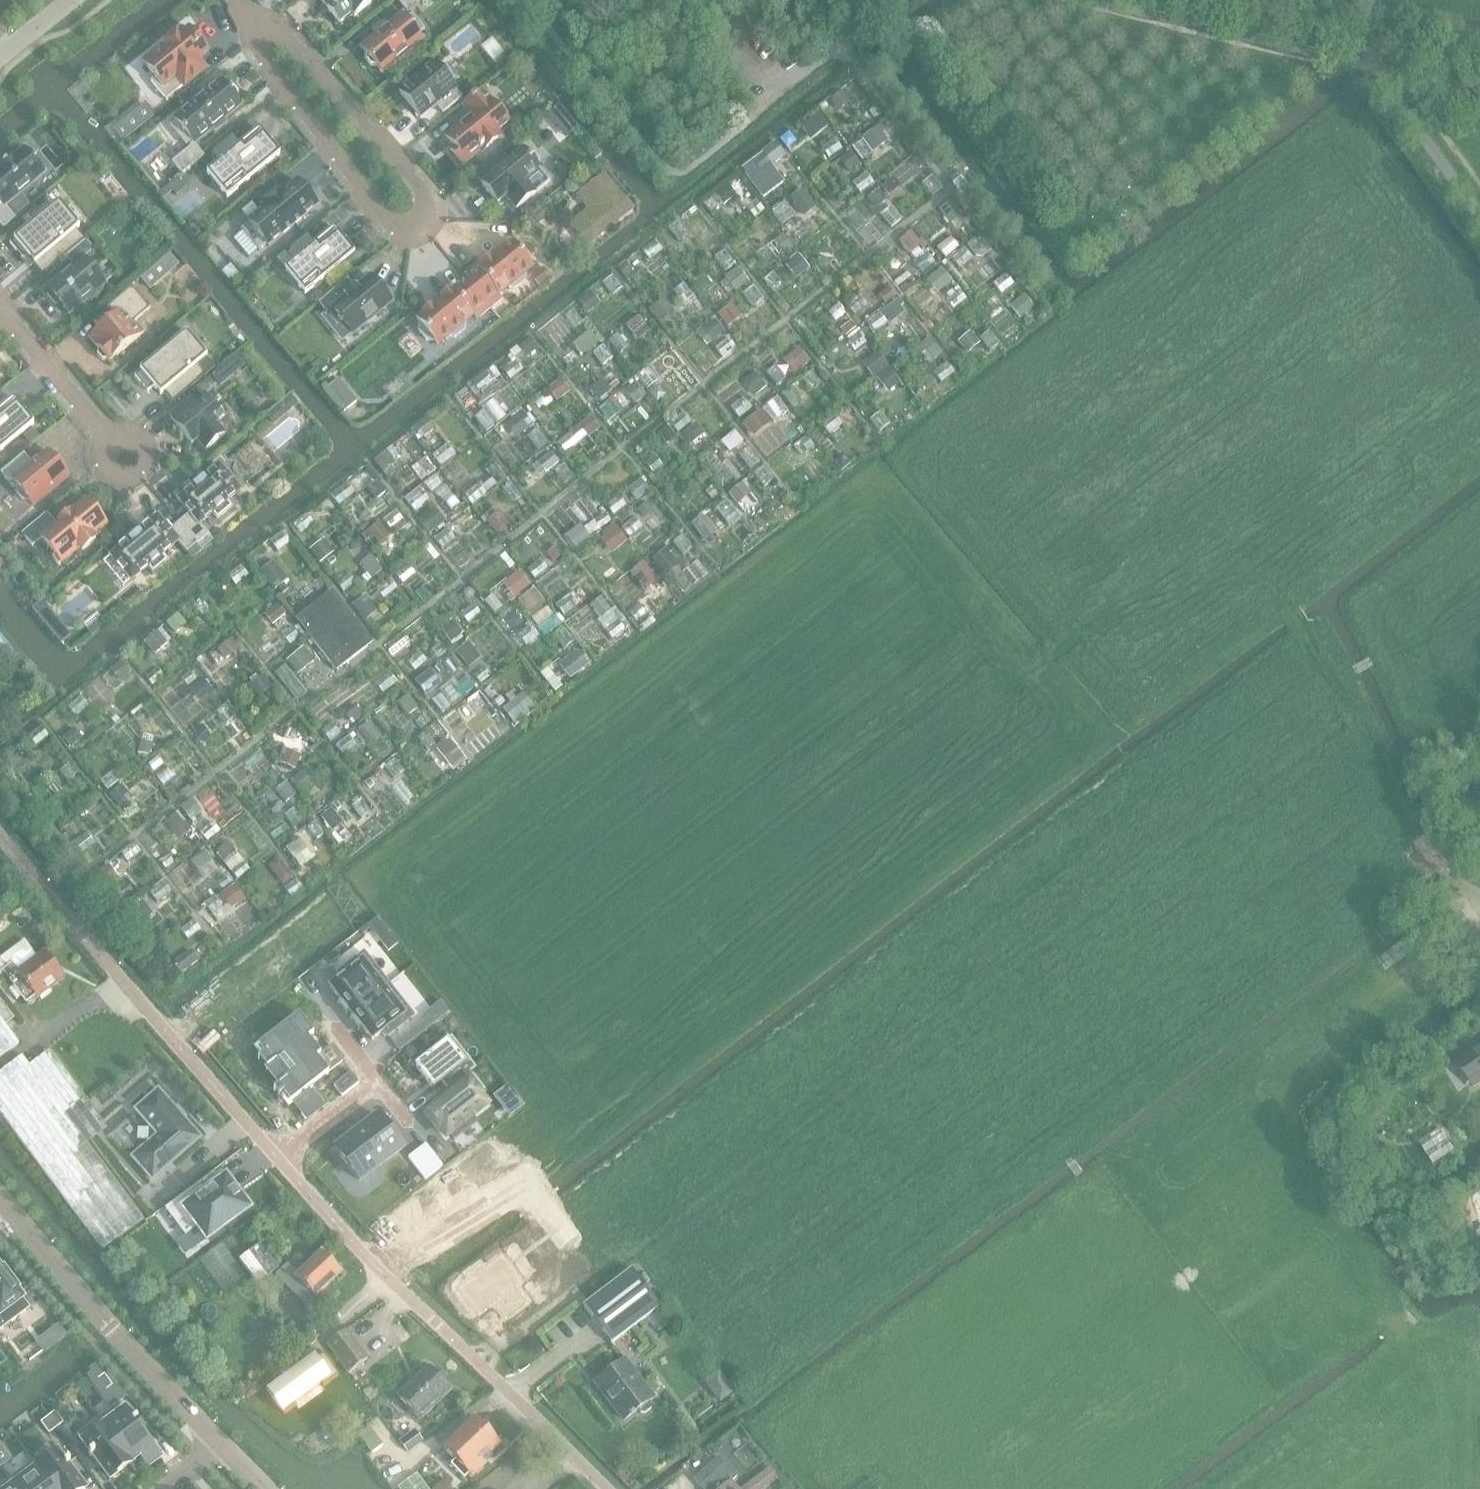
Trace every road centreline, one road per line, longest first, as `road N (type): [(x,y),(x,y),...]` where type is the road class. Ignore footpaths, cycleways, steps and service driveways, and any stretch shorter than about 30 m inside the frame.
road 1 (residential): [(228,0),(230,36),(383,228),(417,225),(425,198),(270,4)]
road 2 (residential): [(274,1157),(606,1488)]
road 3 (residential): [(0,834),(274,1157)]
road 4 (residential): [(218,1446),(0,1210)]
road 5 (residential): [(0,311),(124,464)]
road 6 (residential): [(274,1157),(376,1077)]

